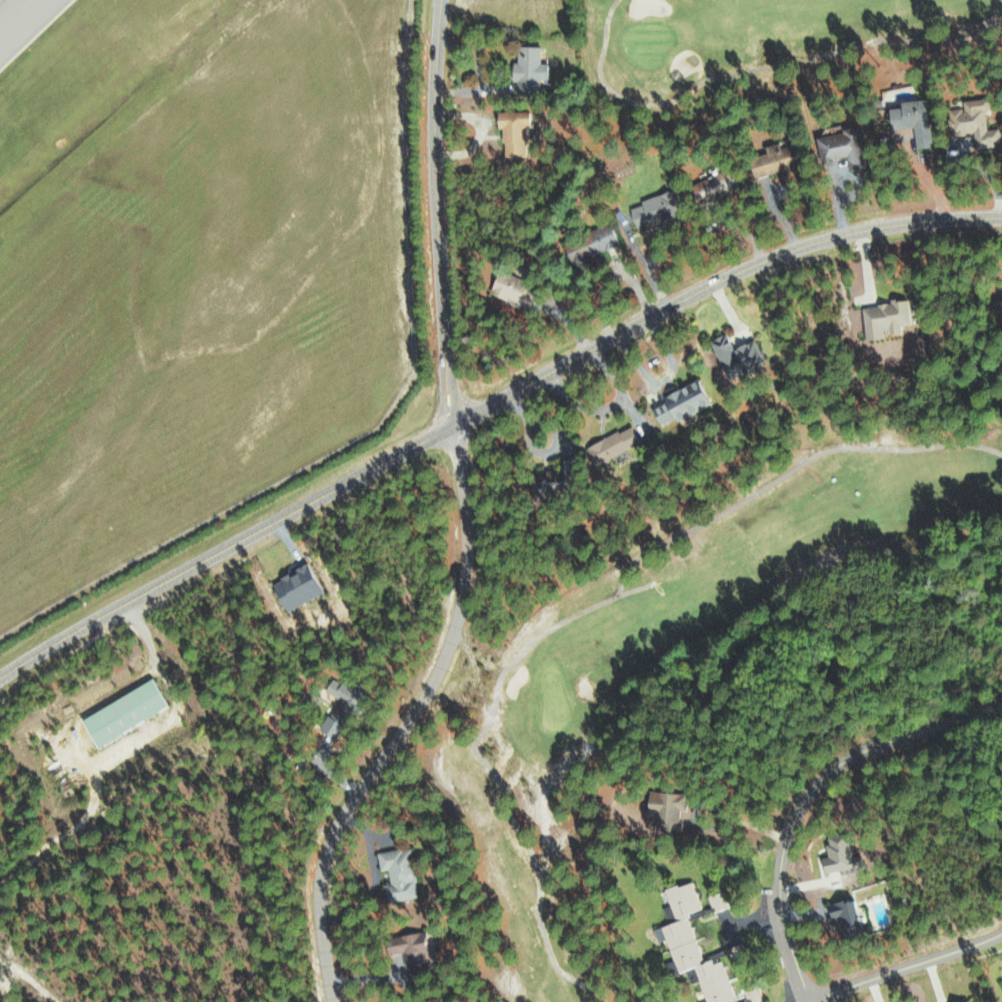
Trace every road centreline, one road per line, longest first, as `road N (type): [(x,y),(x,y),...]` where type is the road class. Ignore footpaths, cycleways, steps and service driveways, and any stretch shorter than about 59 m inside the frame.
road 1 (tertiary): [(1001,220),(880,229),(741,273),(128,601),(0,679)]
road 2 (residential): [(450,428),(466,500),(465,596),(439,676),(326,852),(316,921),(332,1001)]
road 3 (residential): [(807,1001),(773,885),(799,805),(847,761),(1001,709)]
road 4 (tertiary): [(440,0),(434,138),(450,428)]
road 5 (residential): [(820,1001),(1001,938)]

